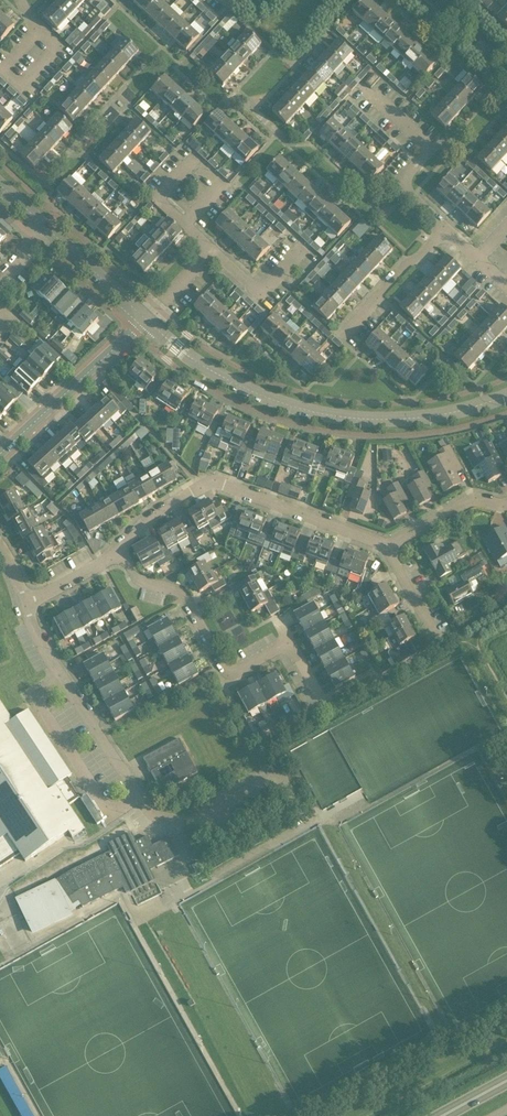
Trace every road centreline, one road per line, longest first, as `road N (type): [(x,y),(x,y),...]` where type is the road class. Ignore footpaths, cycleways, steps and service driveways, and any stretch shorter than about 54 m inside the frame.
road 1 (tertiary): [(506,396),(387,420),(301,408),(205,367),(148,319)]
road 2 (residential): [(324,706),(291,643),(240,672),(224,671),(184,594),(143,584),(116,553)]
road 3 (residential): [(116,553),(165,507),(210,484),(386,545)]
road 4 (residential): [(63,680),(36,697),(48,722),(110,812),(141,799)]
road 5 (tertiary): [(0,455),(148,319)]
road 6 (residential): [(215,246),(187,220),(221,184),(194,160),(163,192)]
road 7 (residential): [(272,779),(175,828),(154,820),(141,799)]
road 8 (unclassified): [(344,336),(450,229)]
road 9 (residential): [(141,799),(63,680)]
road 10 (tertiary): [(148,319),(47,228)]
road 11 (residential): [(386,545),(473,498),(506,504)]
road 12 (residential): [(306,246),(265,290),(215,246)]

